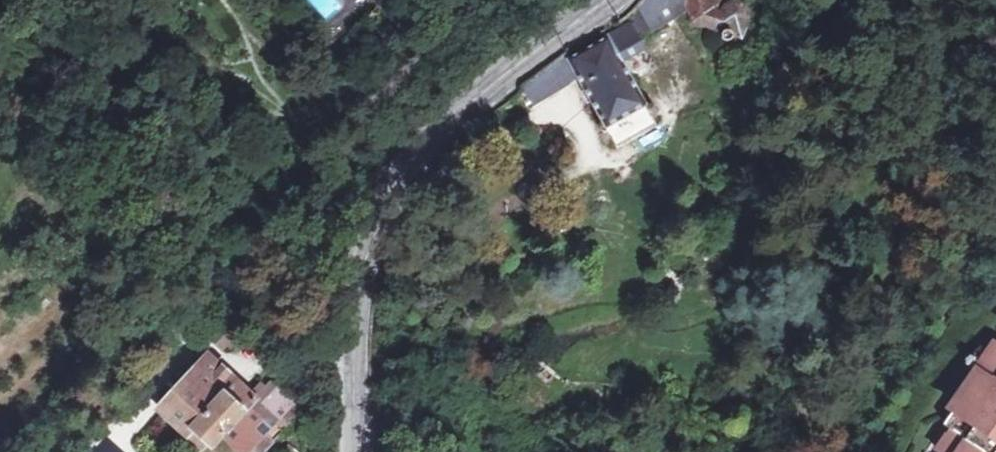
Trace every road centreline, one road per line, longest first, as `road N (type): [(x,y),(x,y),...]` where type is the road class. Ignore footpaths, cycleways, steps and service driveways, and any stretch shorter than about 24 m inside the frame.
road 1 (secondary): [(355,356),(371,249),(411,166),(473,101),(607,0)]
road 2 (residential): [(355,356),(245,298),(205,303),(98,451)]

